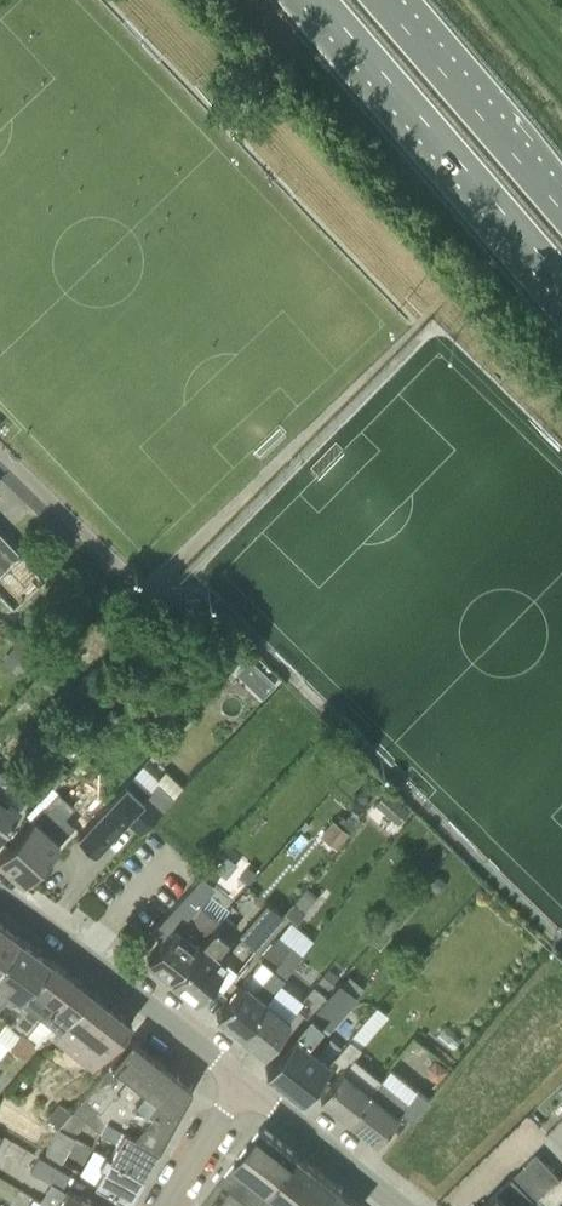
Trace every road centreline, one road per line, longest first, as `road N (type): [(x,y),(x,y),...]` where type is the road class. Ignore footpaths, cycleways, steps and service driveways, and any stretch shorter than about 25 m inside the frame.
road 1 (trunk): [(322,0),(561,279)]
road 2 (residential): [(243,1079),(0,897)]
road 3 (trunk): [(561,209),(381,0)]
road 4 (residential): [(404,1205),(243,1079)]
road 5 (residential): [(166,1205),(243,1079)]

